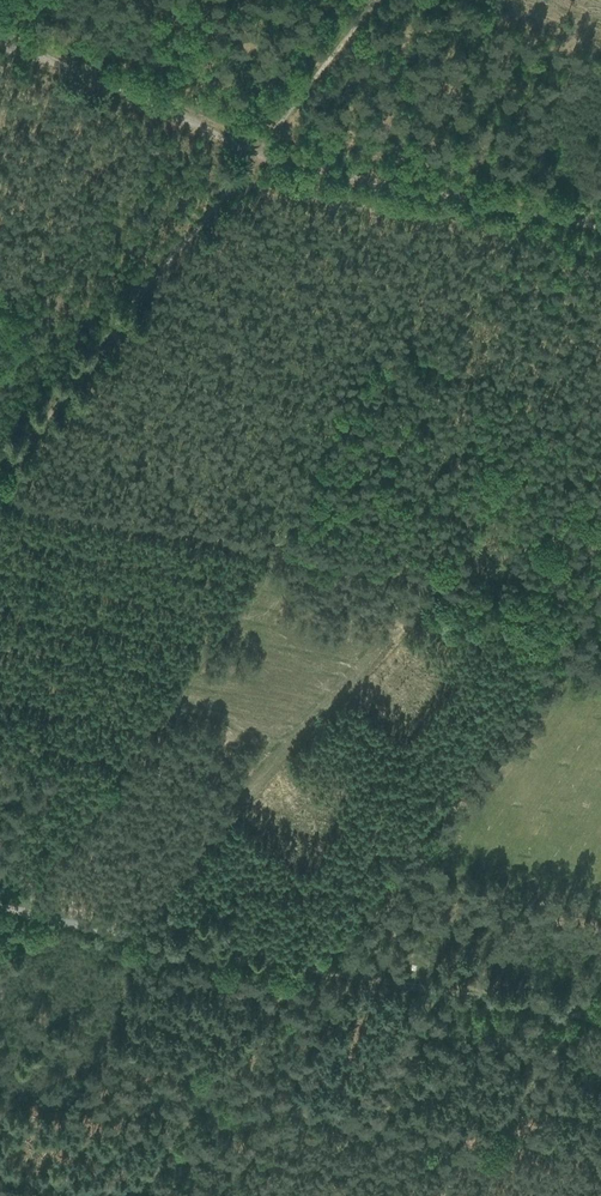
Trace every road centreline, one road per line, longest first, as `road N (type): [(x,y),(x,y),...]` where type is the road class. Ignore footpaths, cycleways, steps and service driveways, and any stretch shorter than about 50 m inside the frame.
road 1 (track): [(0,37),(257,151),(600,219)]
road 2 (track): [(376,0),(0,474)]

